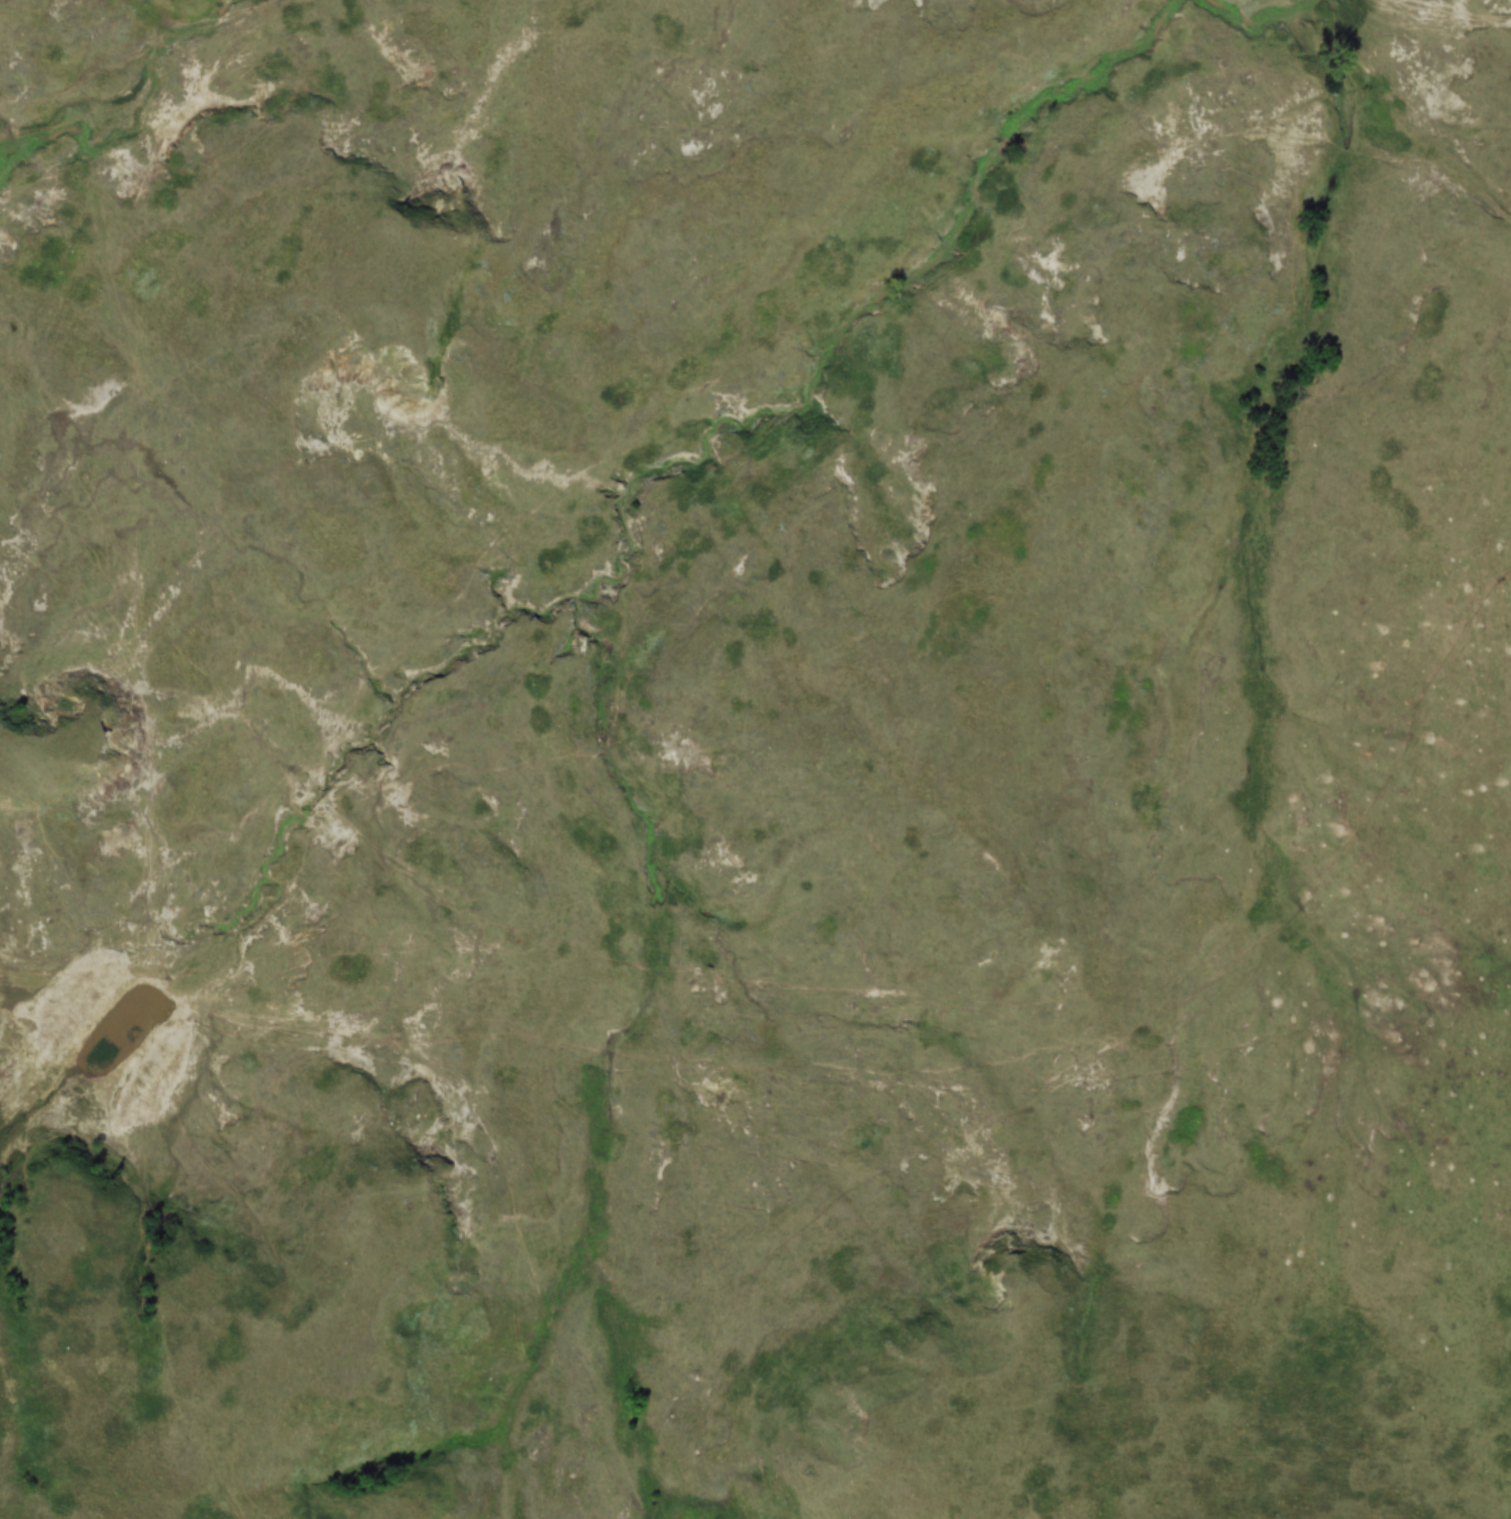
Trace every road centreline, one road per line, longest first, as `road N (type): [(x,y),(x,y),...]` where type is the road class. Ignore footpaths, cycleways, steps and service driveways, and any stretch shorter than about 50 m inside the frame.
road 1 (track): [(1510,24),(1453,23),(1383,0)]

